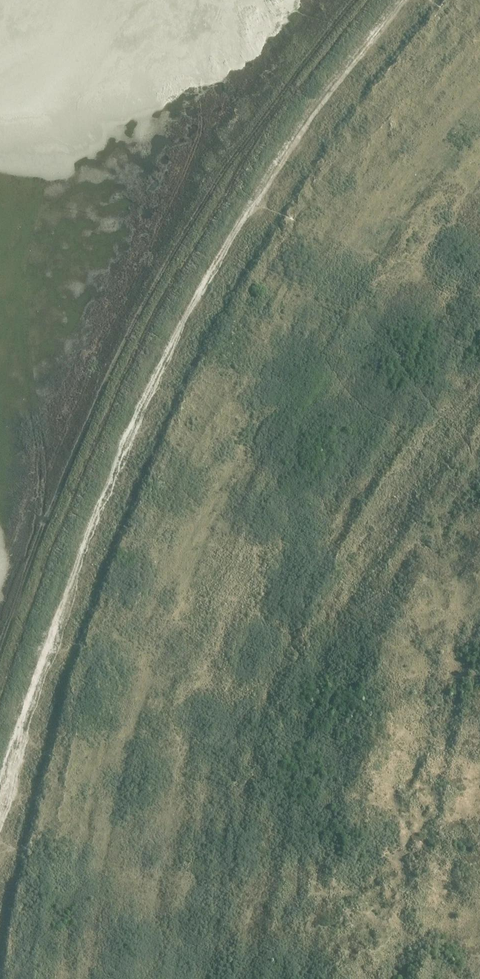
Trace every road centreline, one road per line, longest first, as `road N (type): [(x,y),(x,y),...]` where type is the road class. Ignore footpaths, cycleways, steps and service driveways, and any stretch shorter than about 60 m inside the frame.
road 1 (track): [(0,777),(65,587),(166,348),(326,87),(399,0)]
road 2 (track): [(0,649),(92,408),(148,295),(237,150),(353,0)]

